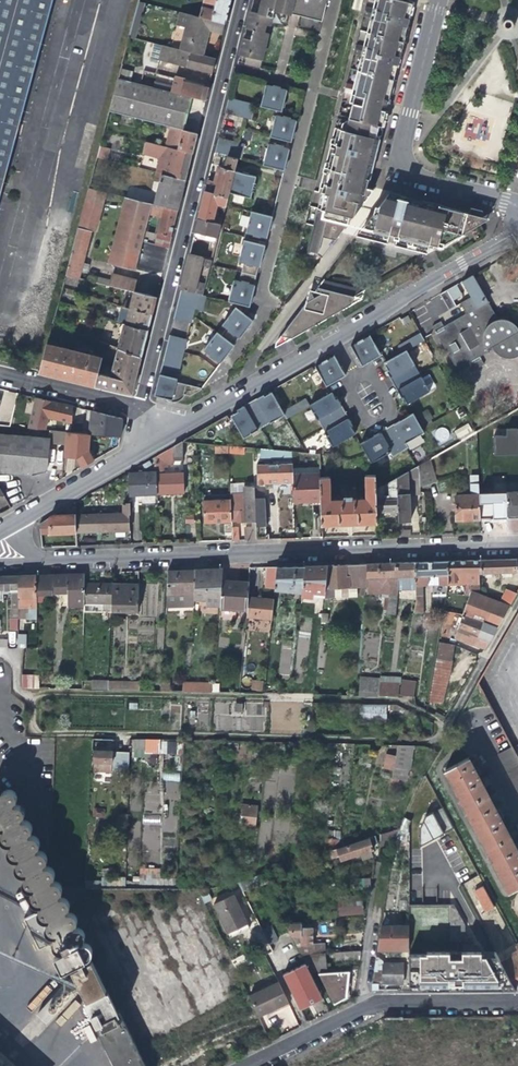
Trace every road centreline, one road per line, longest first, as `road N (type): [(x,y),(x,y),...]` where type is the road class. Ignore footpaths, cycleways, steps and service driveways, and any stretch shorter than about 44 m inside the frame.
road 1 (residential): [(517,545),(45,561)]
road 2 (residential): [(240,0),(137,407)]
road 3 (residential): [(155,440),(517,233)]
road 4 (residential): [(517,211),(403,169),(439,0)]
road 5 (residential): [(239,1065),(372,1000),(517,998)]
road 6 (residential): [(13,523),(155,440)]
road 7 (residential): [(0,373),(137,407)]

